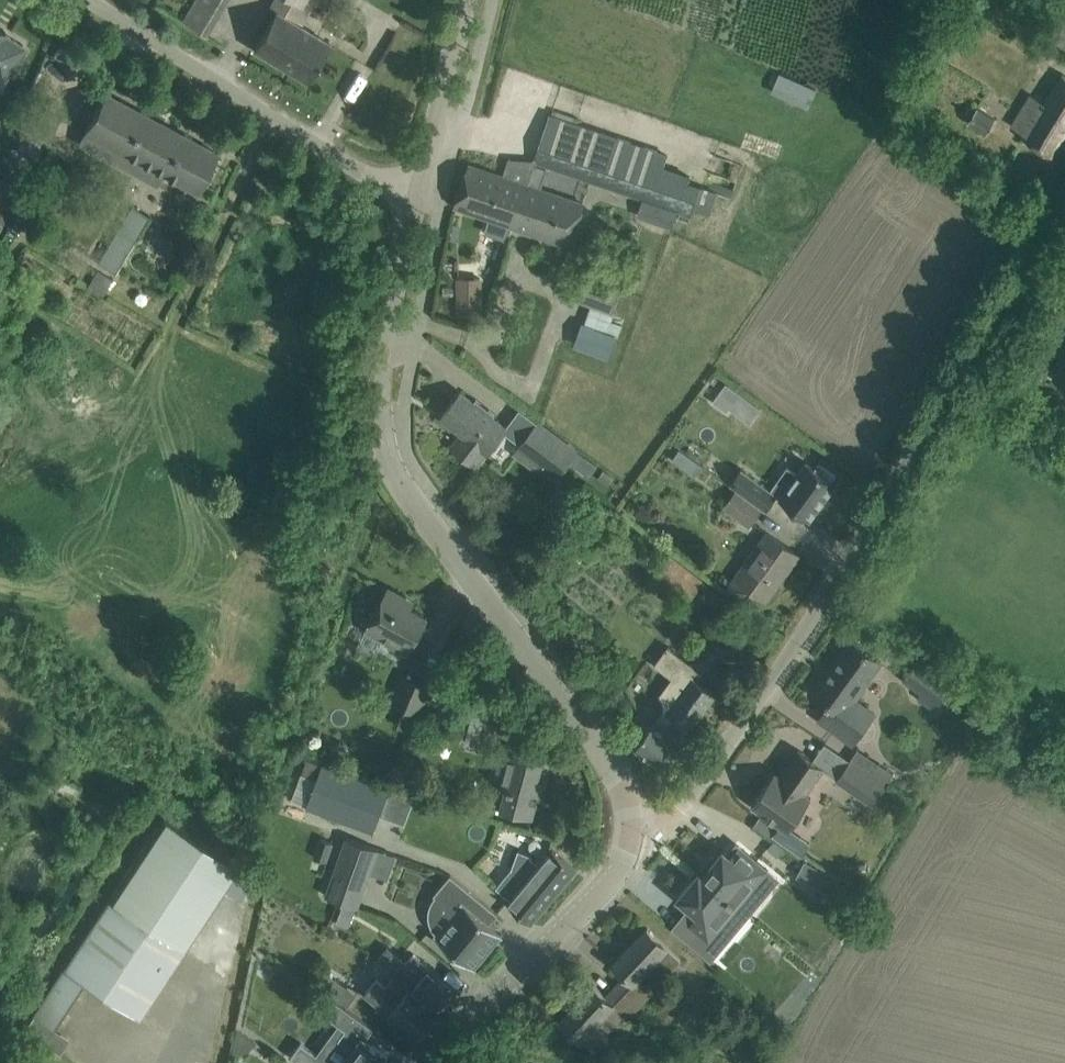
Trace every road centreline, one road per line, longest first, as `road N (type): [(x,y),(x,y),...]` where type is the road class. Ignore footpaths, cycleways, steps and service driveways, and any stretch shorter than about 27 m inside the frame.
road 1 (unclassified): [(630,825),(666,817),(685,799),(799,645),(1064,205)]
road 2 (unclassified): [(630,825),(610,763),(431,543),(389,460),(376,358),(415,198)]
road 3 (unclassified): [(89,0),(348,166),(415,198)]
road 4 (unclassified): [(443,1062),(613,874),(630,825)]
road 5 (unclassified): [(415,198),(464,0)]

